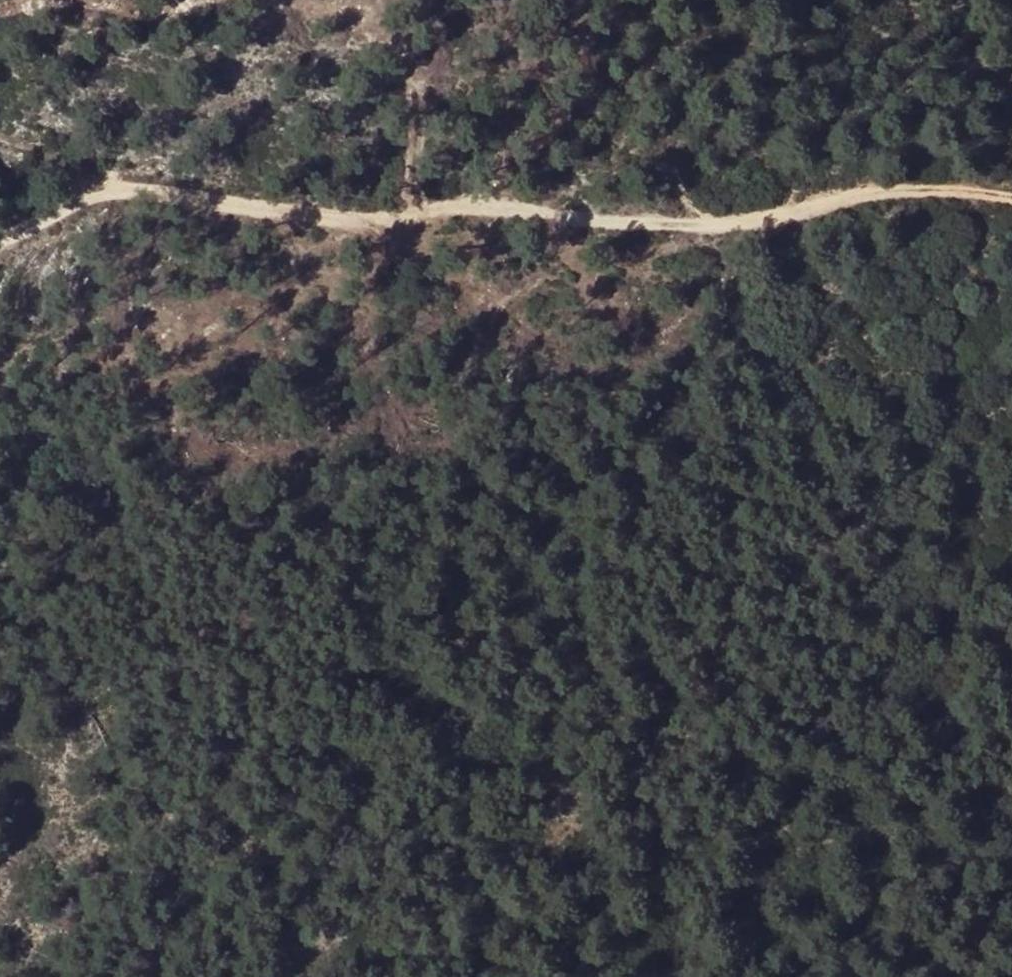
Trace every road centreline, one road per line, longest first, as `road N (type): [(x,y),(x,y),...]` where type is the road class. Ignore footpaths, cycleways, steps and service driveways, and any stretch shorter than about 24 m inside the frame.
road 1 (track): [(1011,199),(946,192),(840,196),(776,217),(710,226),(462,202),(367,228),(155,191),(92,198),(0,243)]

